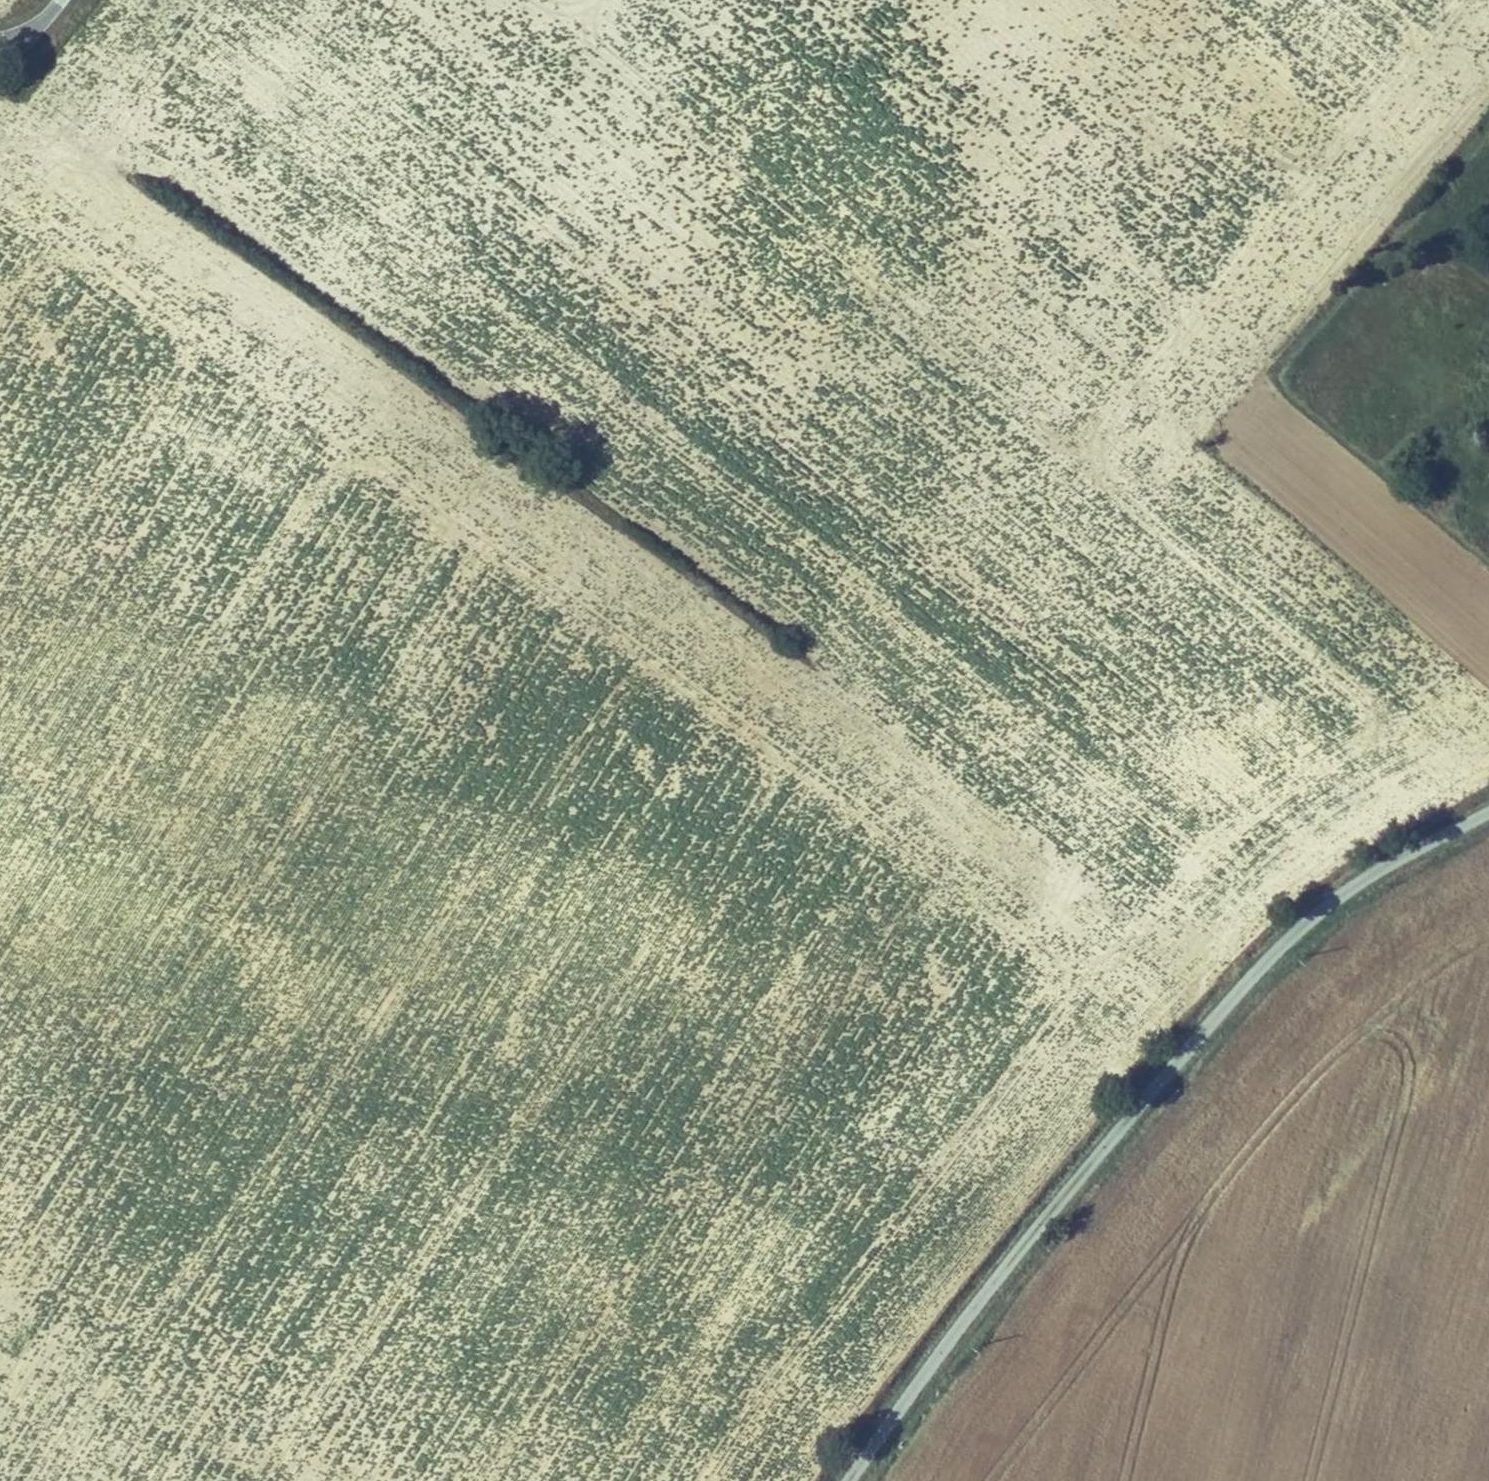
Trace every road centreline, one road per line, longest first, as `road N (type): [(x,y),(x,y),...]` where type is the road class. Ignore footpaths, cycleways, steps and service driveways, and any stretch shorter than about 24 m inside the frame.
road 1 (unclassified): [(857,1480),(1296,955),(1394,860),(1488,819)]
road 2 (track): [(0,63),(17,75),(84,0)]

